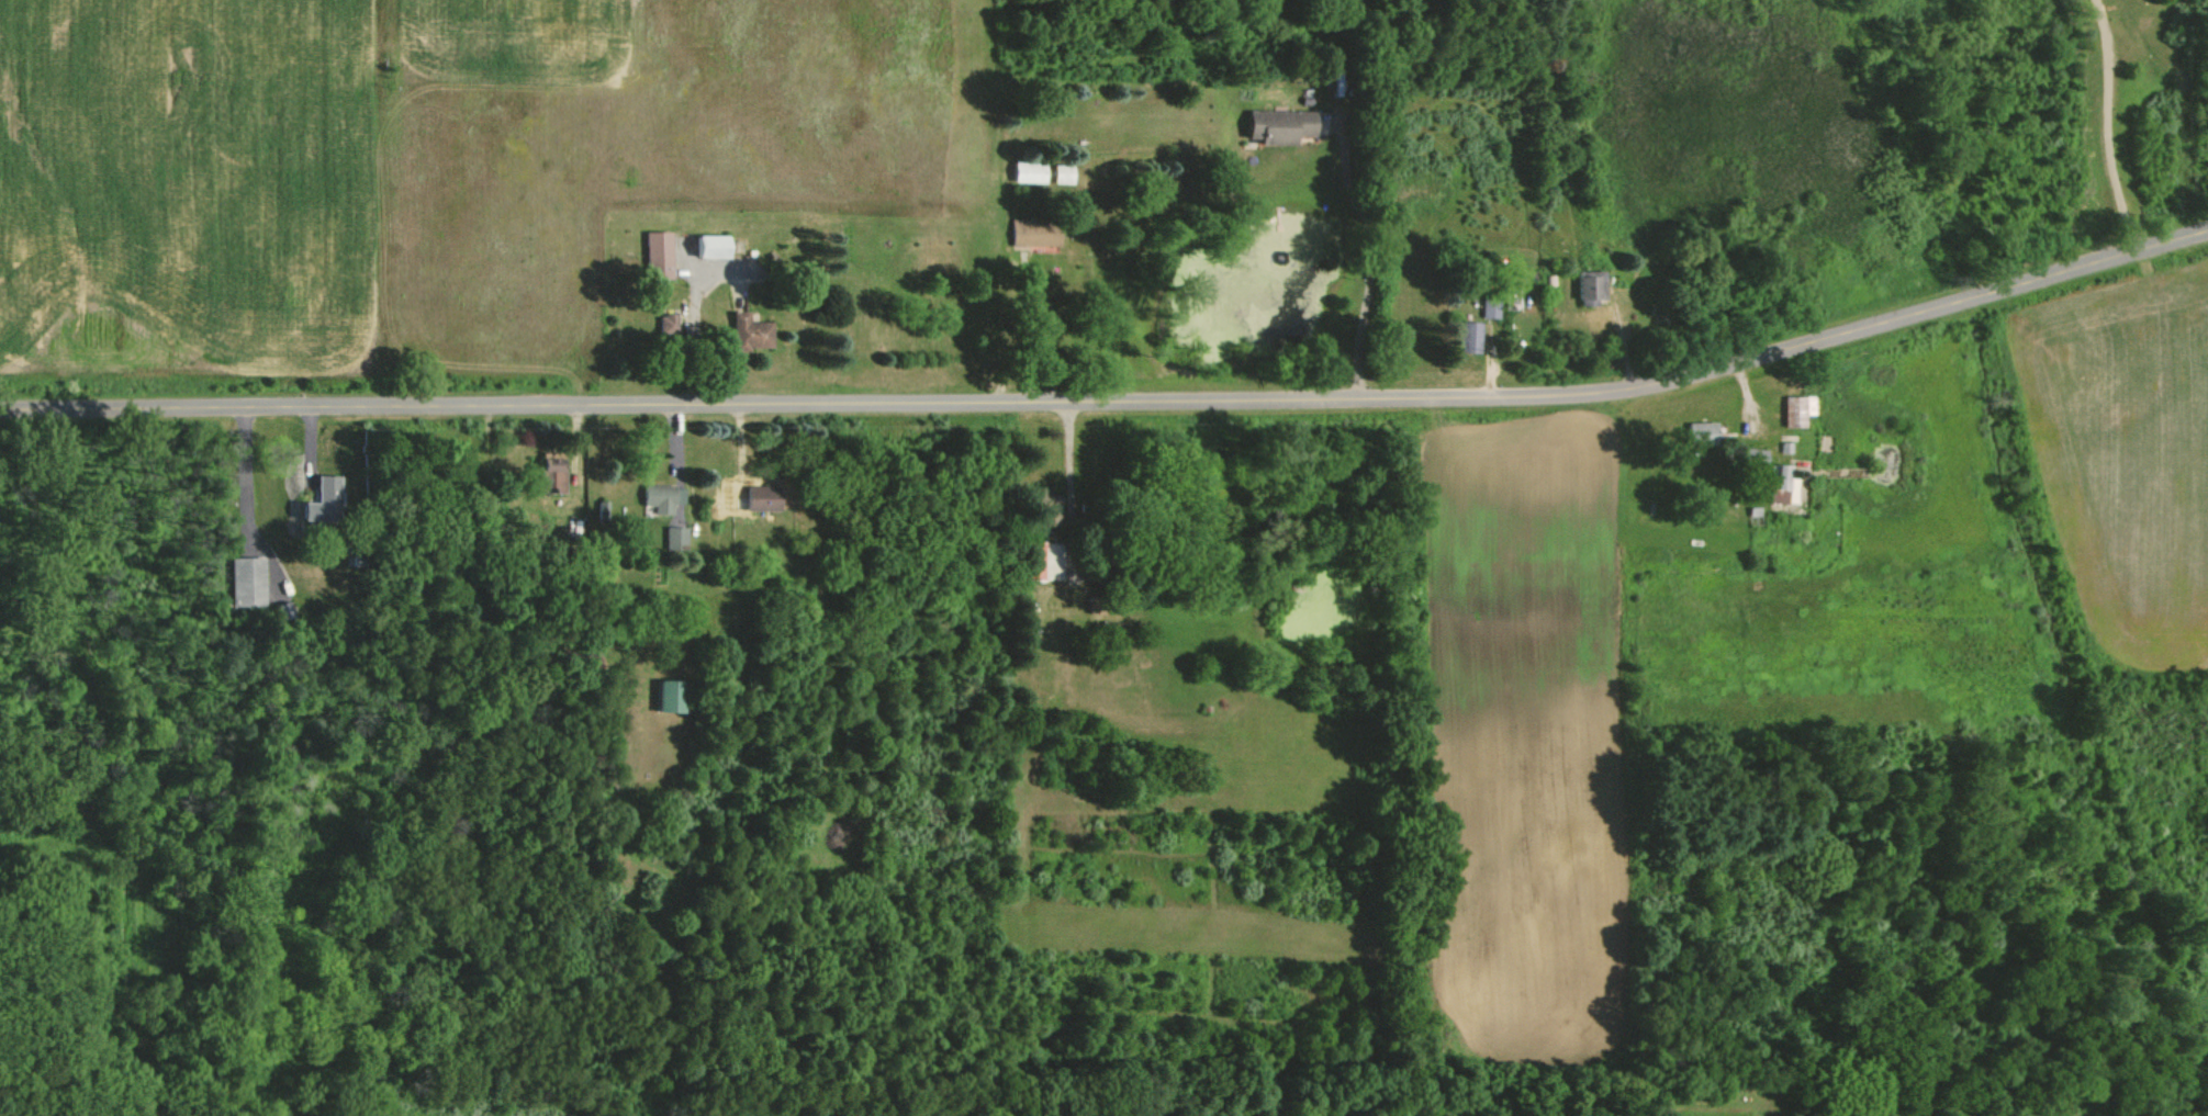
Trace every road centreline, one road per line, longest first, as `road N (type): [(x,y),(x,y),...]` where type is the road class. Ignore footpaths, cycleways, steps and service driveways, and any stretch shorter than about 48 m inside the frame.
road 1 (residential): [(0,405),(1600,393),(1773,358),(2207,234)]

